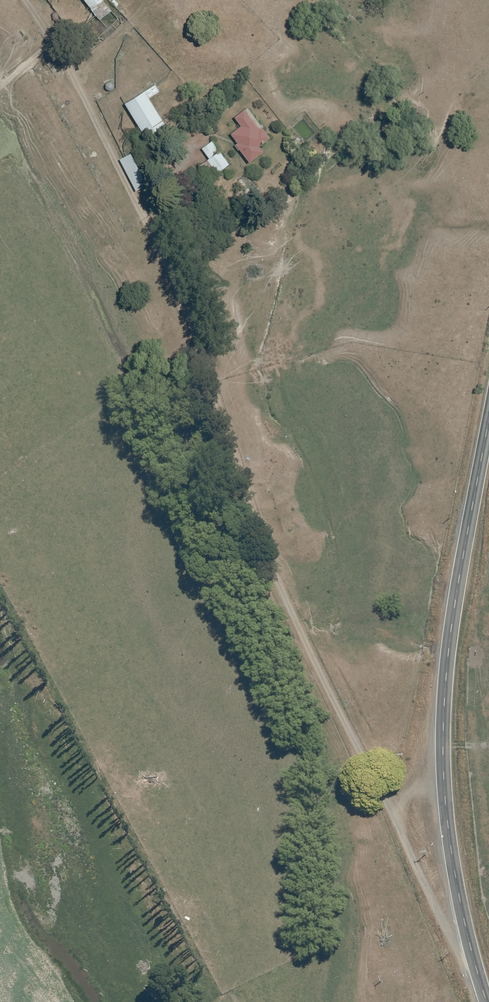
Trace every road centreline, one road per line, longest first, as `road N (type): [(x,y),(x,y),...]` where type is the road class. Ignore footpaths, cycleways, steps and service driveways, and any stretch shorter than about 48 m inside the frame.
road 1 (track): [(478,981),(389,821),(214,446),(123,174),(8,0)]
road 2 (unclassified): [(486,1001),(454,882),(444,694),(488,418)]

